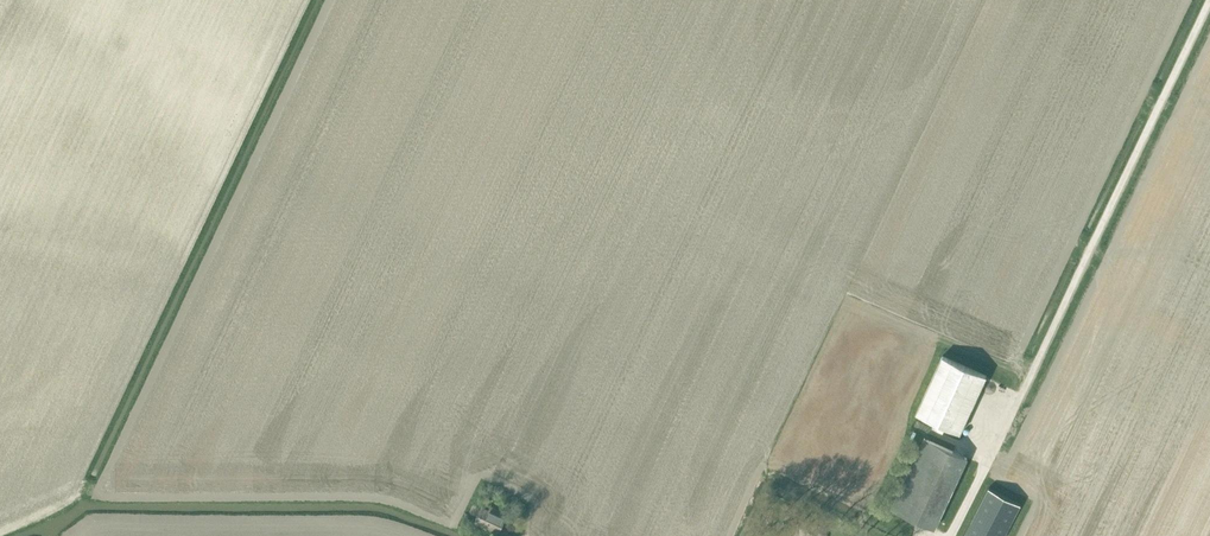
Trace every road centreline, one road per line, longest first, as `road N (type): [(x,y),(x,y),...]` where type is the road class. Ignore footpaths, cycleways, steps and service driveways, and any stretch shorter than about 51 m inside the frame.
road 1 (track): [(1020,392),(1209,0)]

